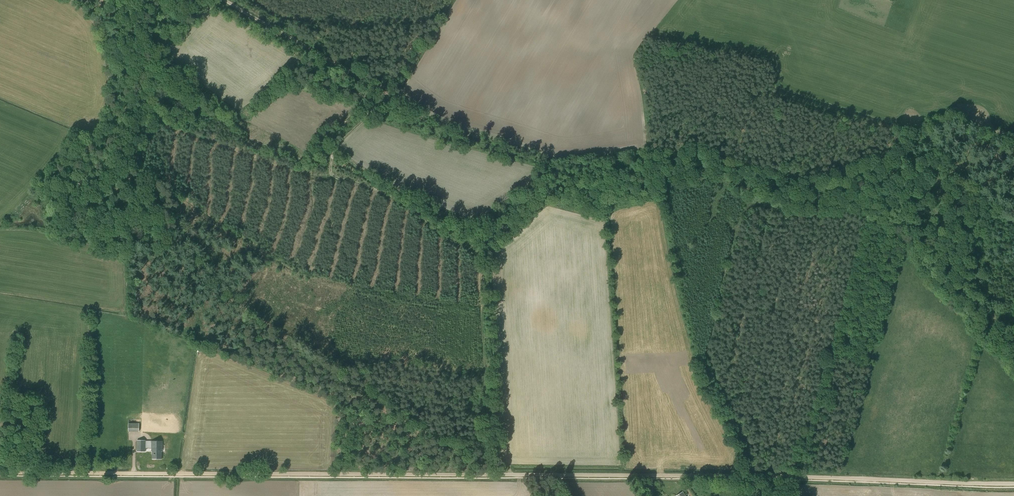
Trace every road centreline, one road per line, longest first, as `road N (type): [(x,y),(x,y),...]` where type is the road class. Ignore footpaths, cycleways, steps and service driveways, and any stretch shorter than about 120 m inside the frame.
road 1 (track): [(490,476),(1013,484)]
road 2 (track): [(0,473),(490,476)]
road 3 (track): [(475,251),(440,239),(387,199),(328,176),(332,153),(366,119),(366,81),(218,0)]

